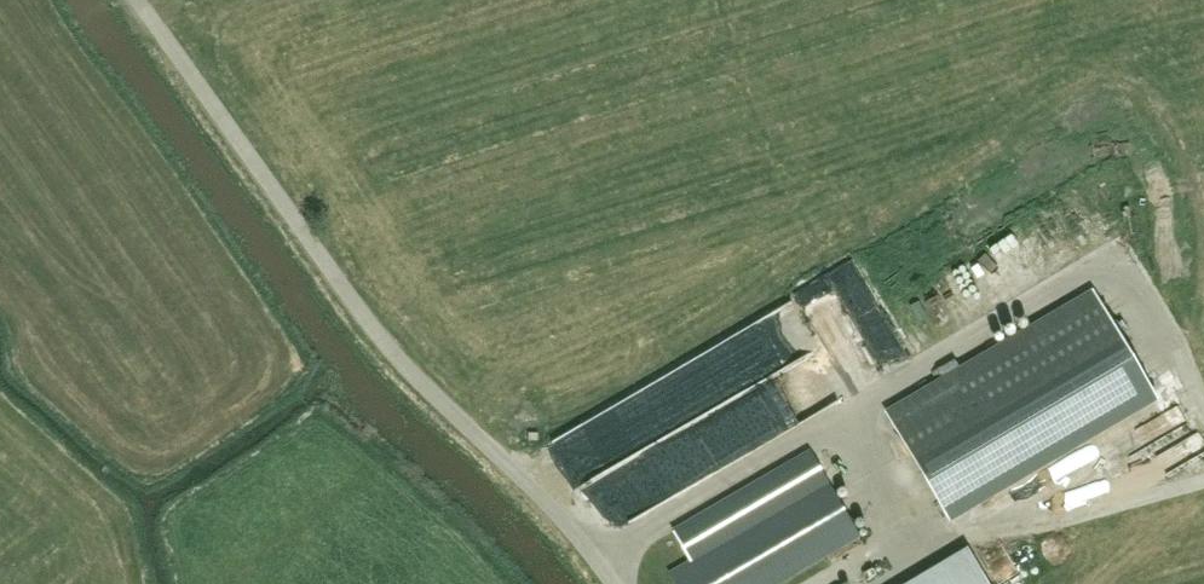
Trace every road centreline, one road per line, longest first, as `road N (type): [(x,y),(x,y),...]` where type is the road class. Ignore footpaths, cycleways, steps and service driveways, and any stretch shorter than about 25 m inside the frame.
road 1 (unclassified): [(607,583),(580,539),(371,326),(150,0)]

